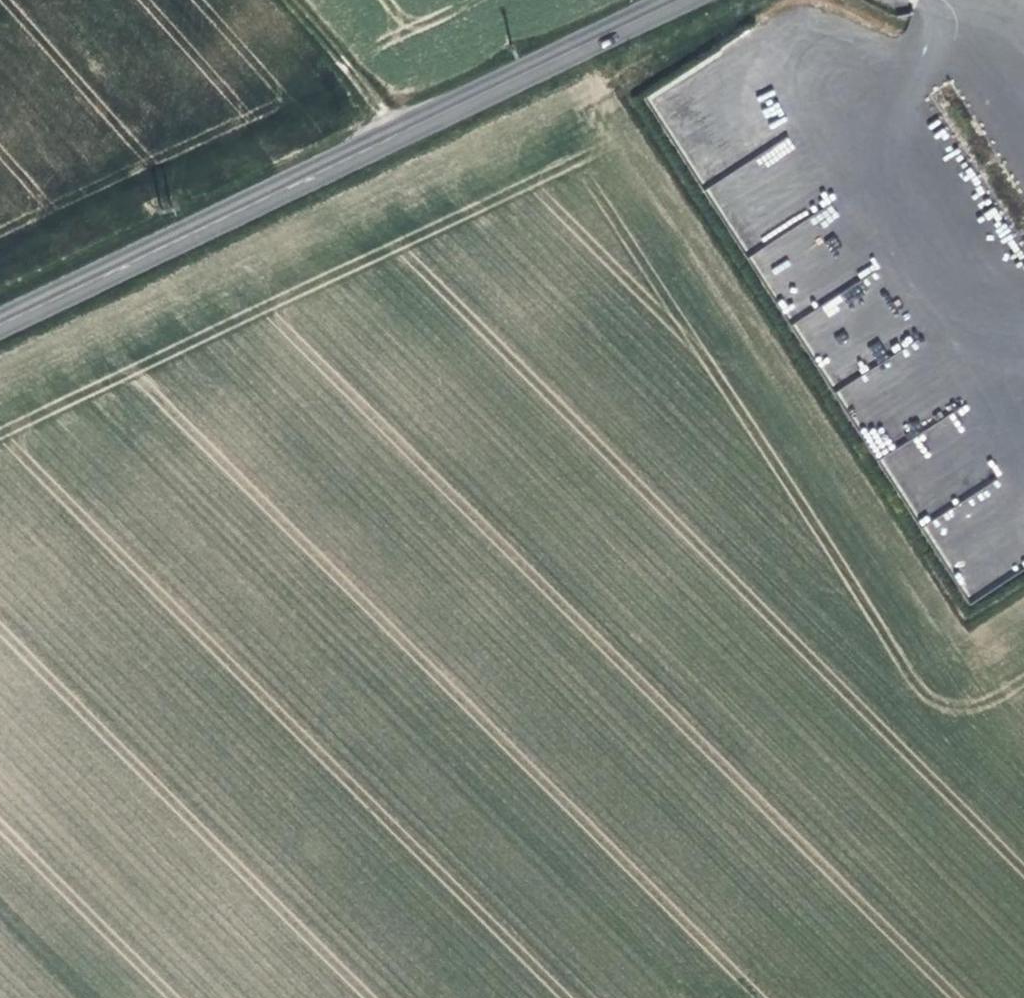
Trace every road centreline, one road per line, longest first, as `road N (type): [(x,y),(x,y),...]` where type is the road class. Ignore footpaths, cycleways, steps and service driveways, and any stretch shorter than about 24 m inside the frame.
road 1 (tertiary): [(0,323),(684,0)]
road 2 (track): [(408,129),(295,0)]

